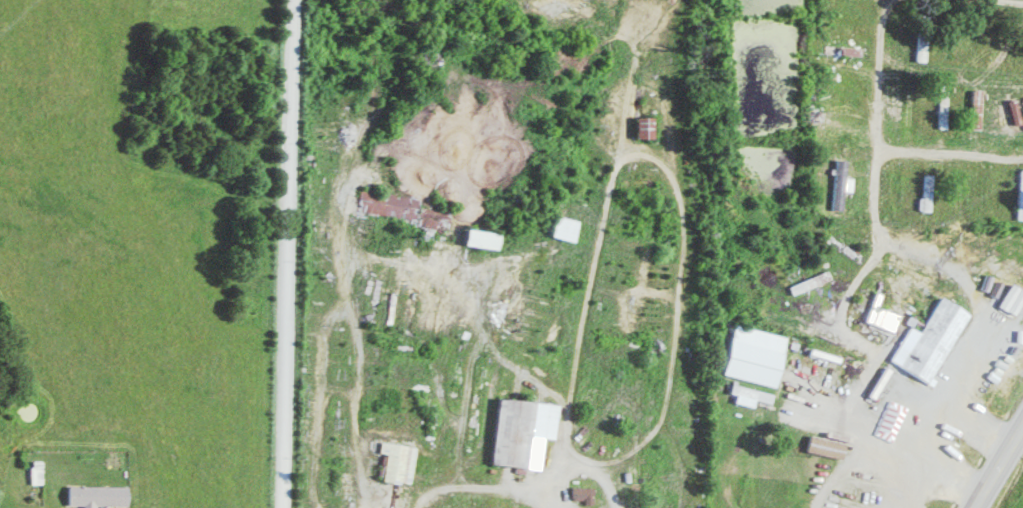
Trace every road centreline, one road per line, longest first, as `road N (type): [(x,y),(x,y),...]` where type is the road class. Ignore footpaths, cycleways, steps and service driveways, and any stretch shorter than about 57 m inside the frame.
road 1 (residential): [(281,507),(290,0)]

